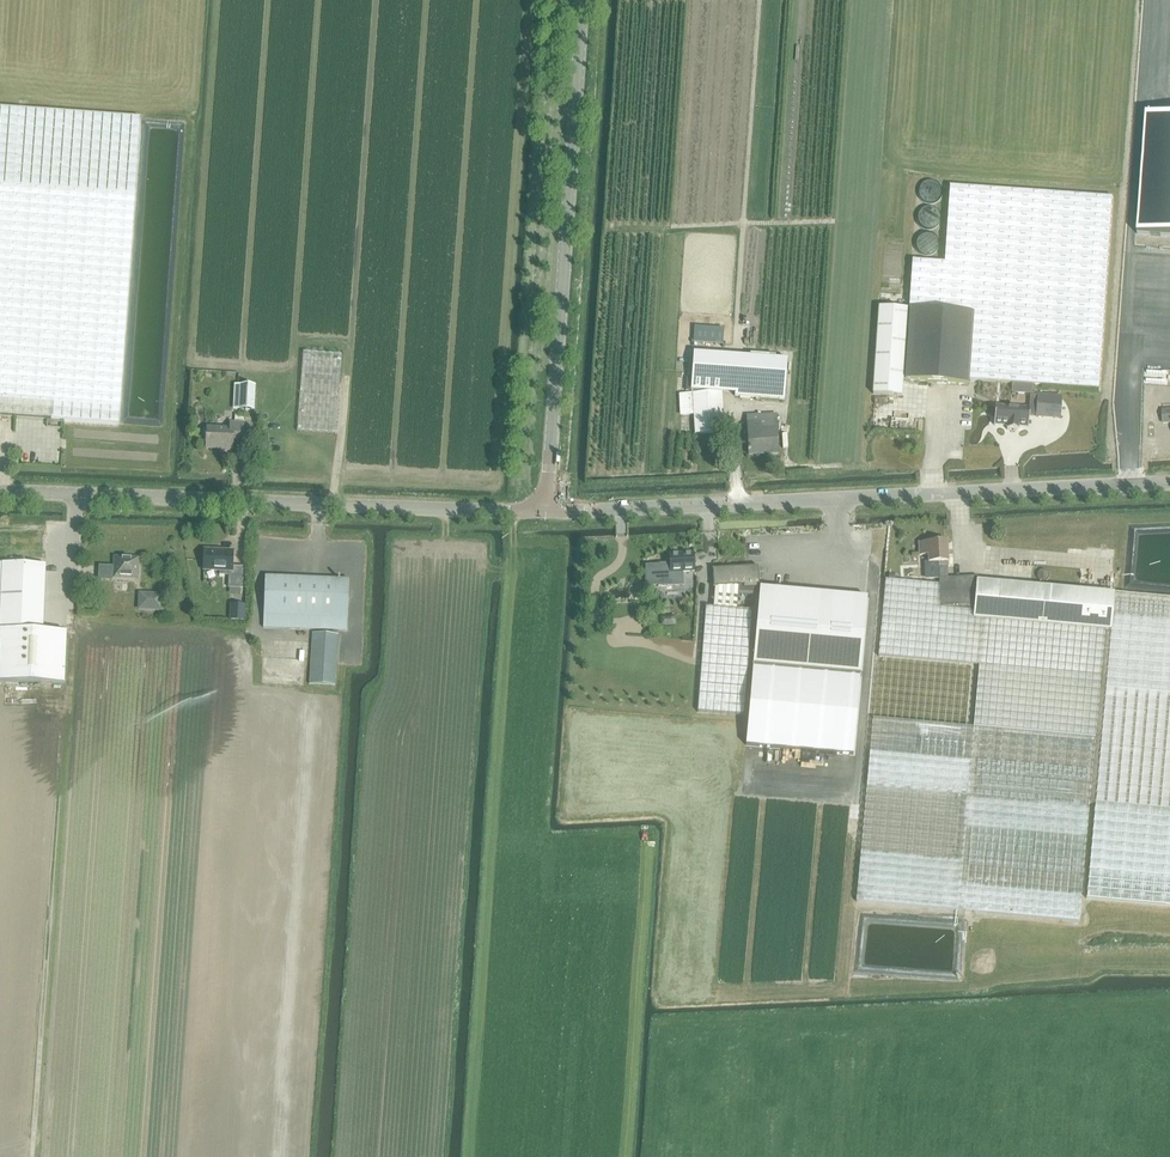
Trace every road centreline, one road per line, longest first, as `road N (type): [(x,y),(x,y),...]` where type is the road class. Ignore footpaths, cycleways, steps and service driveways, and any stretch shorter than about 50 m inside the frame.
road 1 (tertiary): [(1169,483),(546,509)]
road 2 (tertiary): [(0,493),(546,509)]
road 3 (tertiary): [(546,509),(583,0)]

